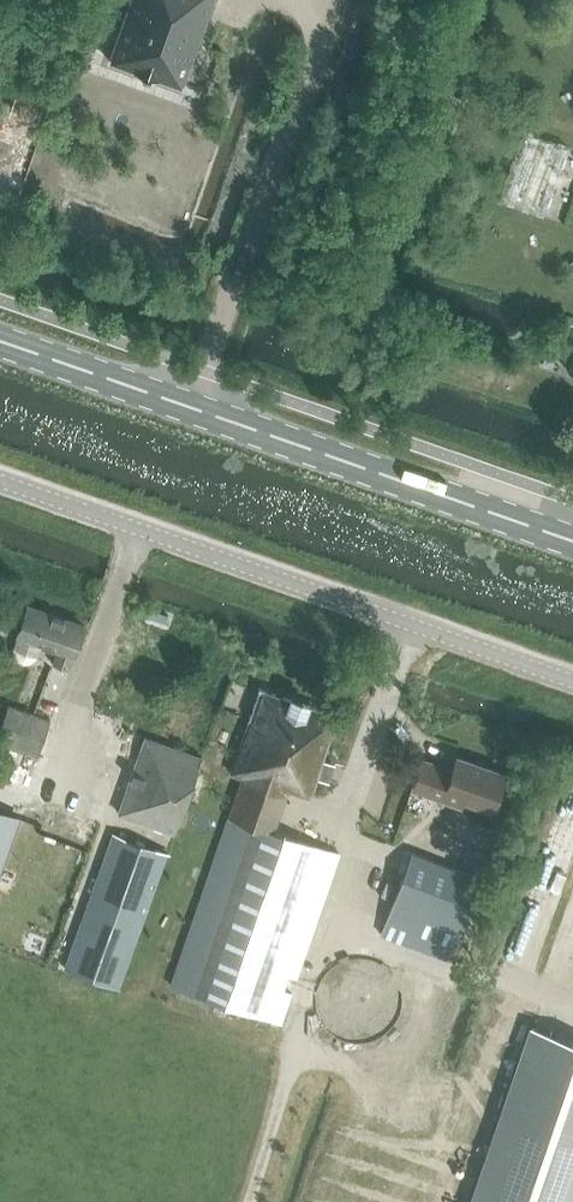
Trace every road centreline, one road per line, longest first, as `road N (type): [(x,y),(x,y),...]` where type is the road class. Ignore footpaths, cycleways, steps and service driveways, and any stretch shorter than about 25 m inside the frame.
road 1 (unclassified): [(572,679),(0,479)]
road 2 (primary): [(572,536),(0,338)]

